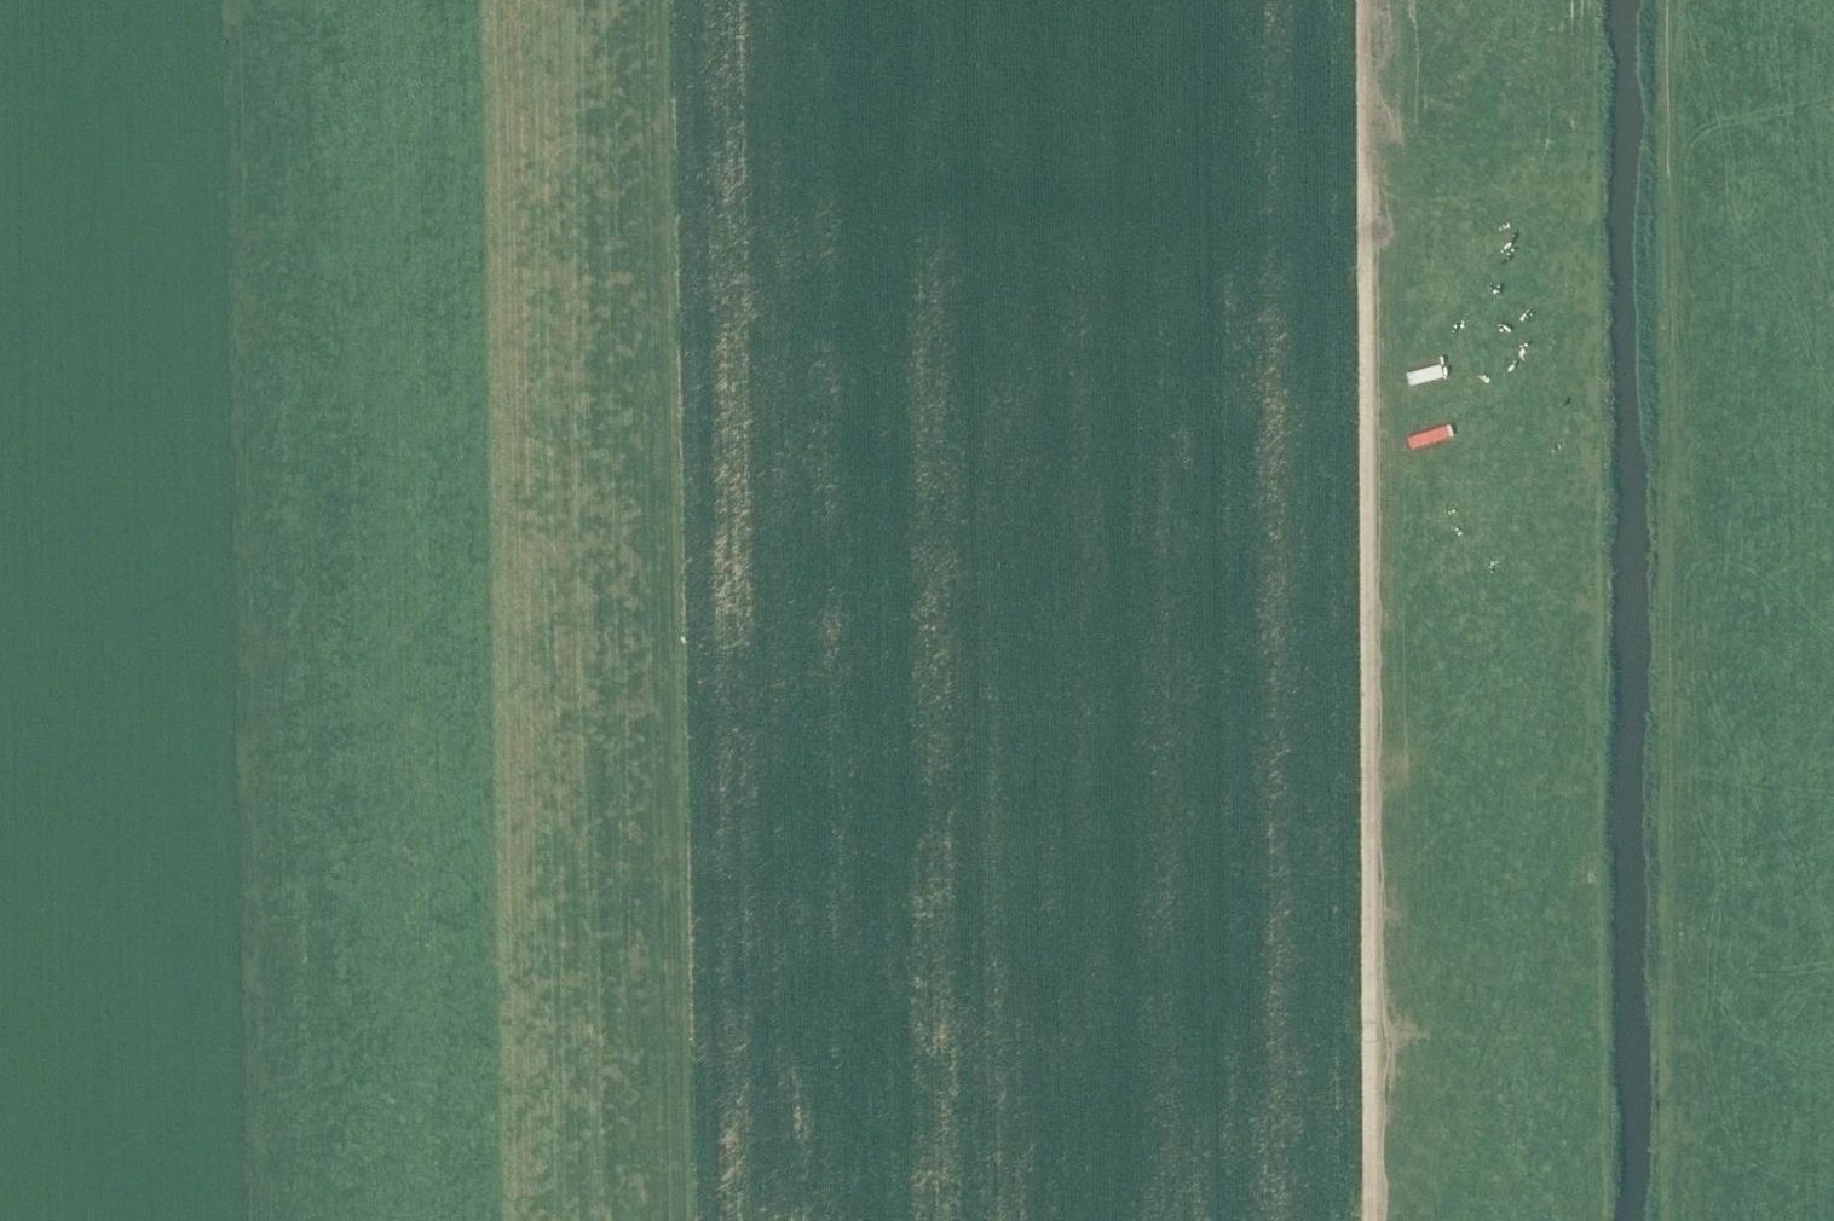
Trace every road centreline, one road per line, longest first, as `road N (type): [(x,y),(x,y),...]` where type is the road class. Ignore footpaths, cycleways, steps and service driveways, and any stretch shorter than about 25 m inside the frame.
road 1 (track): [(1363,0),(1370,1220)]

